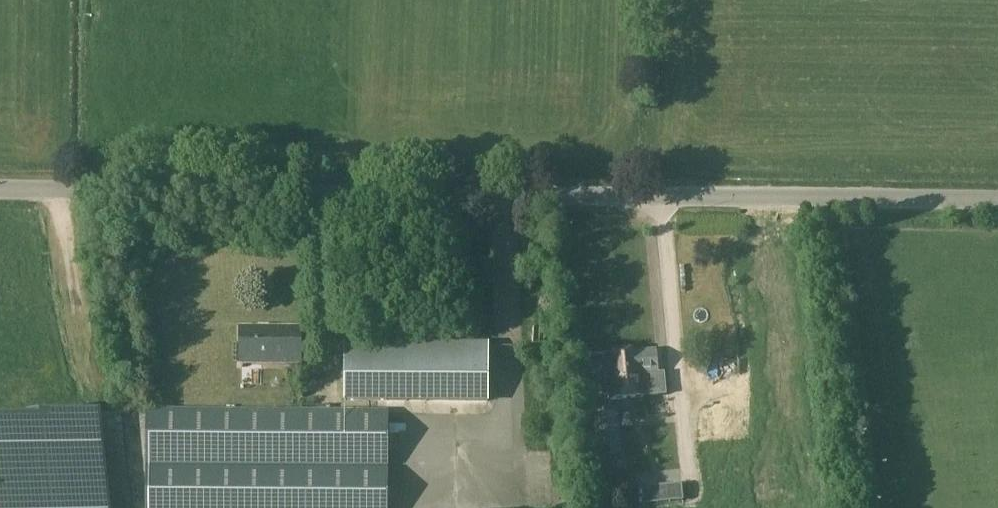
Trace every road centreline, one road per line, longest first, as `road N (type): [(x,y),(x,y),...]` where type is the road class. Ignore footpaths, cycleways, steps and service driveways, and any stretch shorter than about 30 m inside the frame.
road 1 (unclassified): [(997,198),(0,187)]

